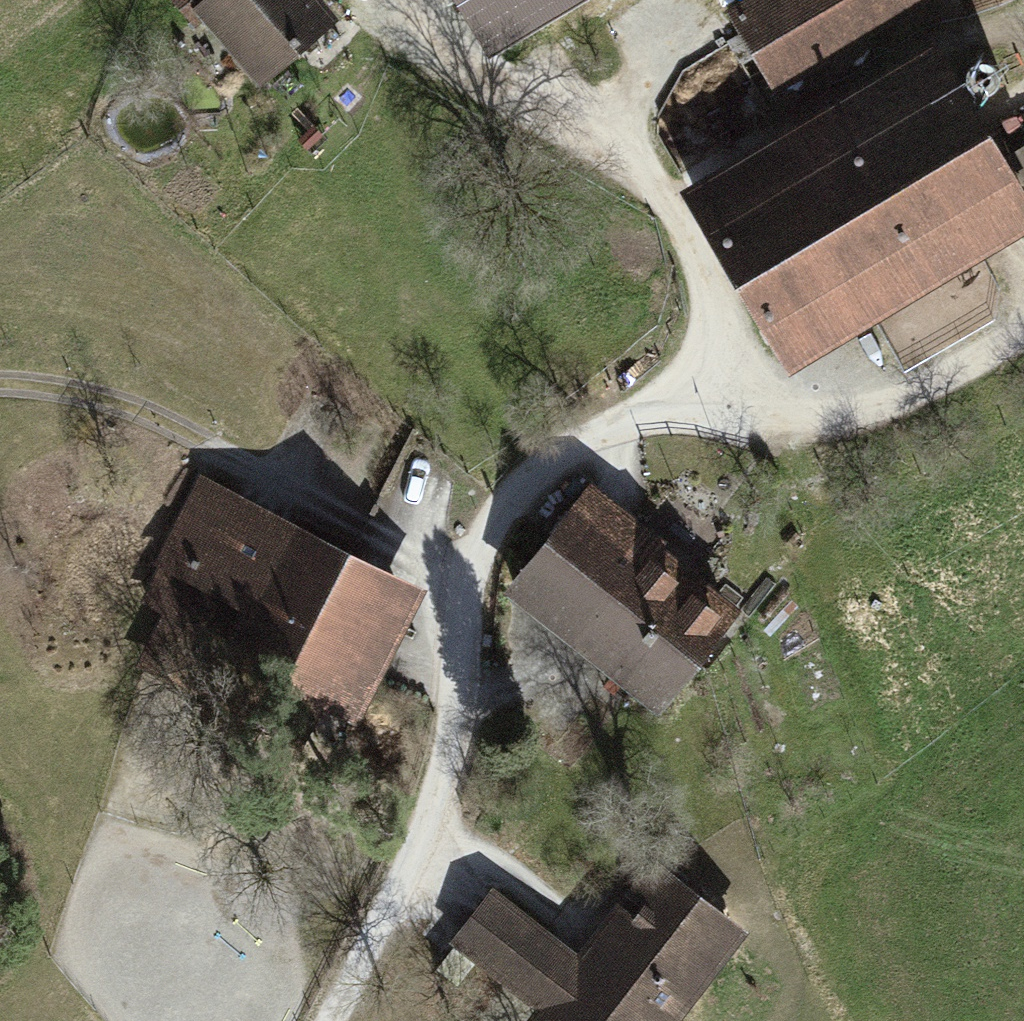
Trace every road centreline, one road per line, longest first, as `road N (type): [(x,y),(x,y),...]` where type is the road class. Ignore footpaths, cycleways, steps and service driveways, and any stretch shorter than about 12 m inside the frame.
road 1 (track): [(332,1020),(429,816),(454,710),(472,569),(517,489),(559,455),(612,431),(664,421),(784,424),(861,413),(1023,336)]
road 2 (track): [(712,422),(709,287),(661,188),(635,155),(505,87),(403,0)]
road 3 (track): [(470,582),(139,412),(0,384)]
road 4 (track): [(1023,21),(930,21),(782,106)]
road 5 (track): [(429,816),(586,936)]
road 6 (track): [(784,424),(844,579)]
road 7 (track): [(457,687),(550,686),(588,660)]

